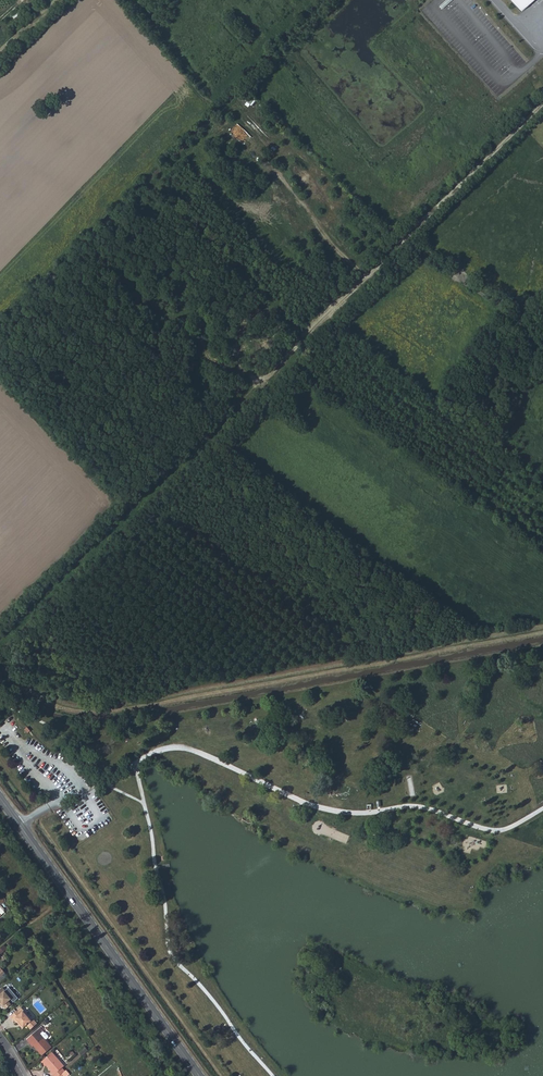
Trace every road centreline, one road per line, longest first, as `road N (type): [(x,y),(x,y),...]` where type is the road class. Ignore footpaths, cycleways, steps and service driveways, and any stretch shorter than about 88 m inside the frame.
road 1 (track): [(542,105),(0,635)]
road 2 (track): [(542,632),(93,711),(62,706),(0,664)]
road 3 (secondary): [(200,1075),(0,798)]

